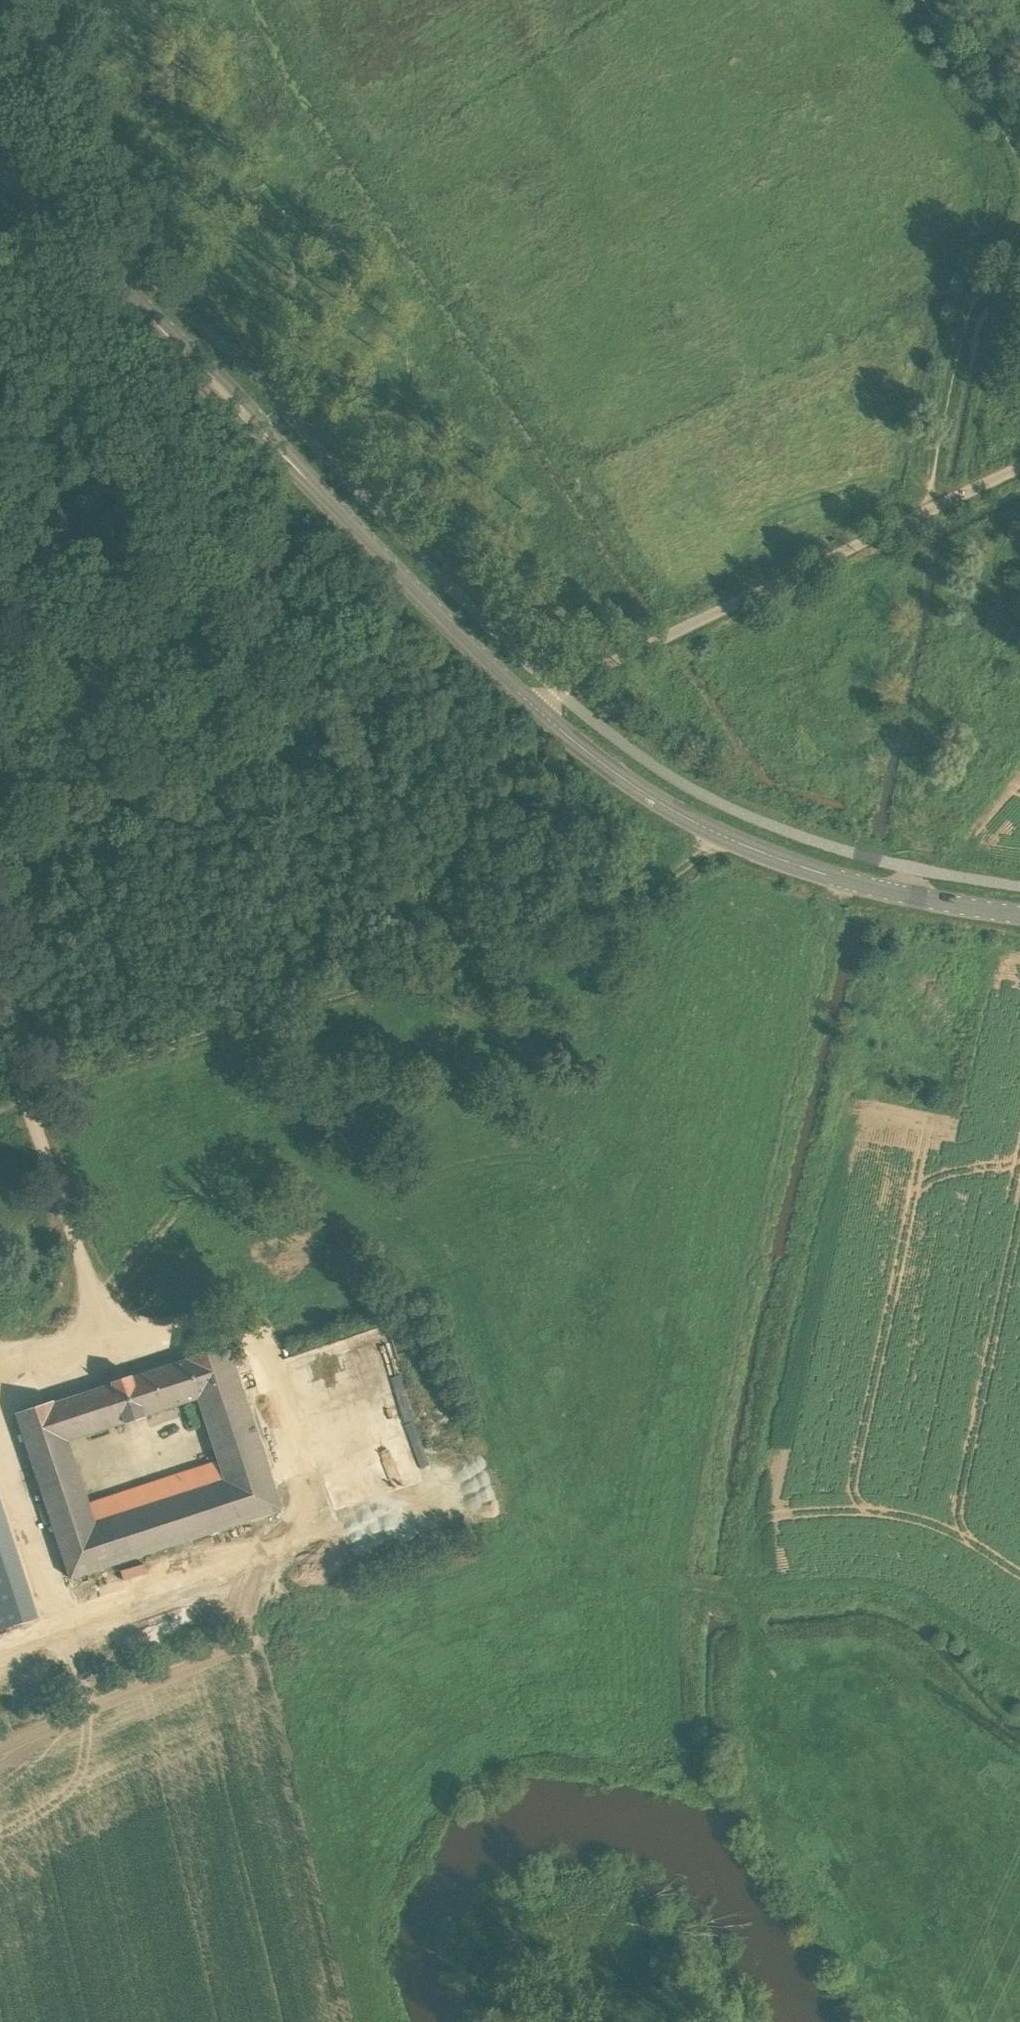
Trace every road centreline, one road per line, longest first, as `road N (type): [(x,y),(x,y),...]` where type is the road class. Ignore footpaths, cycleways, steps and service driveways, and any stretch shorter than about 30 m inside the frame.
road 1 (track): [(0,1101),(24,1084),(199,1041),(551,926),(701,859),(723,837)]
road 2 (tertiary): [(533,710),(50,209)]
road 3 (unclassified): [(533,710),(687,623),(1019,470)]
road 4 (tertiary): [(1019,917),(819,873),(723,837),(627,784),(533,710)]
road 5 (unclassified): [(89,1296),(0,1013)]
road 6 (track): [(50,209),(38,146),(40,0)]
road 7 (track): [(1019,294),(1002,317),(970,492)]

